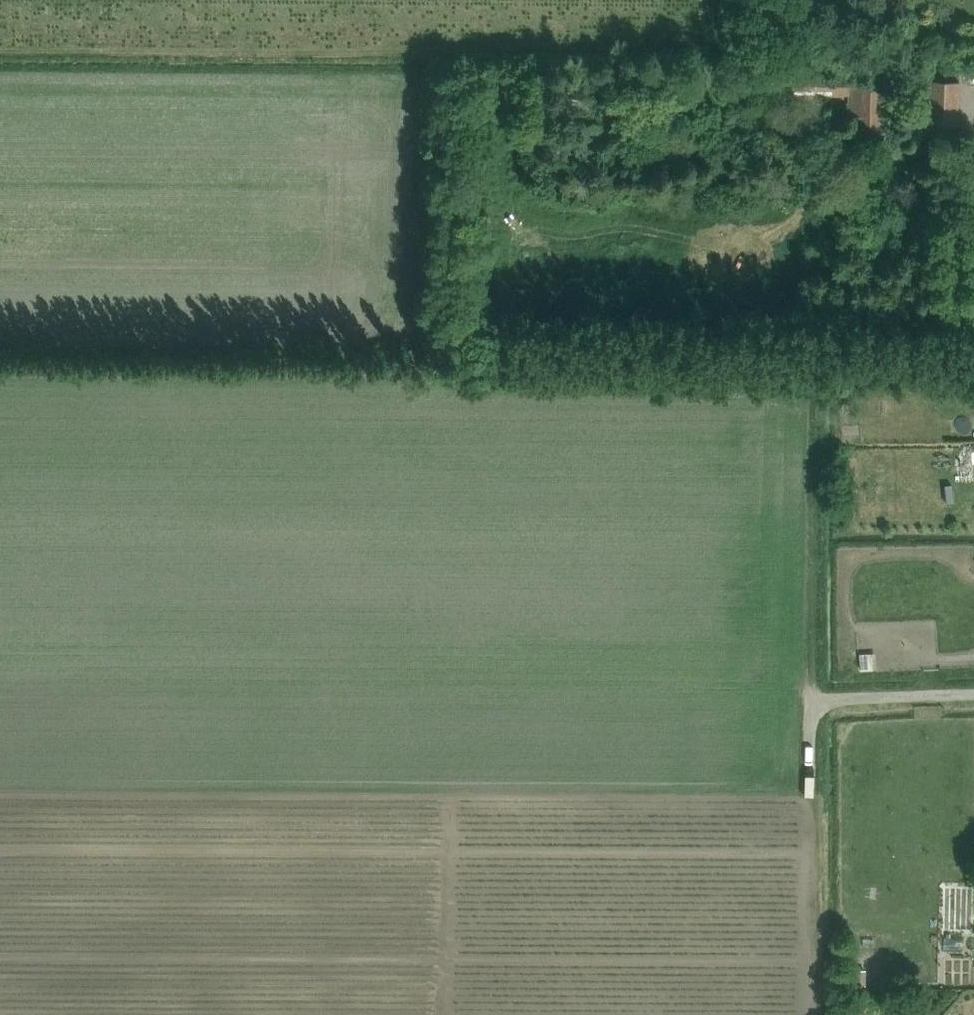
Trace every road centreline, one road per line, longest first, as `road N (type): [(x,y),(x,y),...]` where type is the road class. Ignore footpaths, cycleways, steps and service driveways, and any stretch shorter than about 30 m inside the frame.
road 1 (residential): [(973,694),(839,699)]

